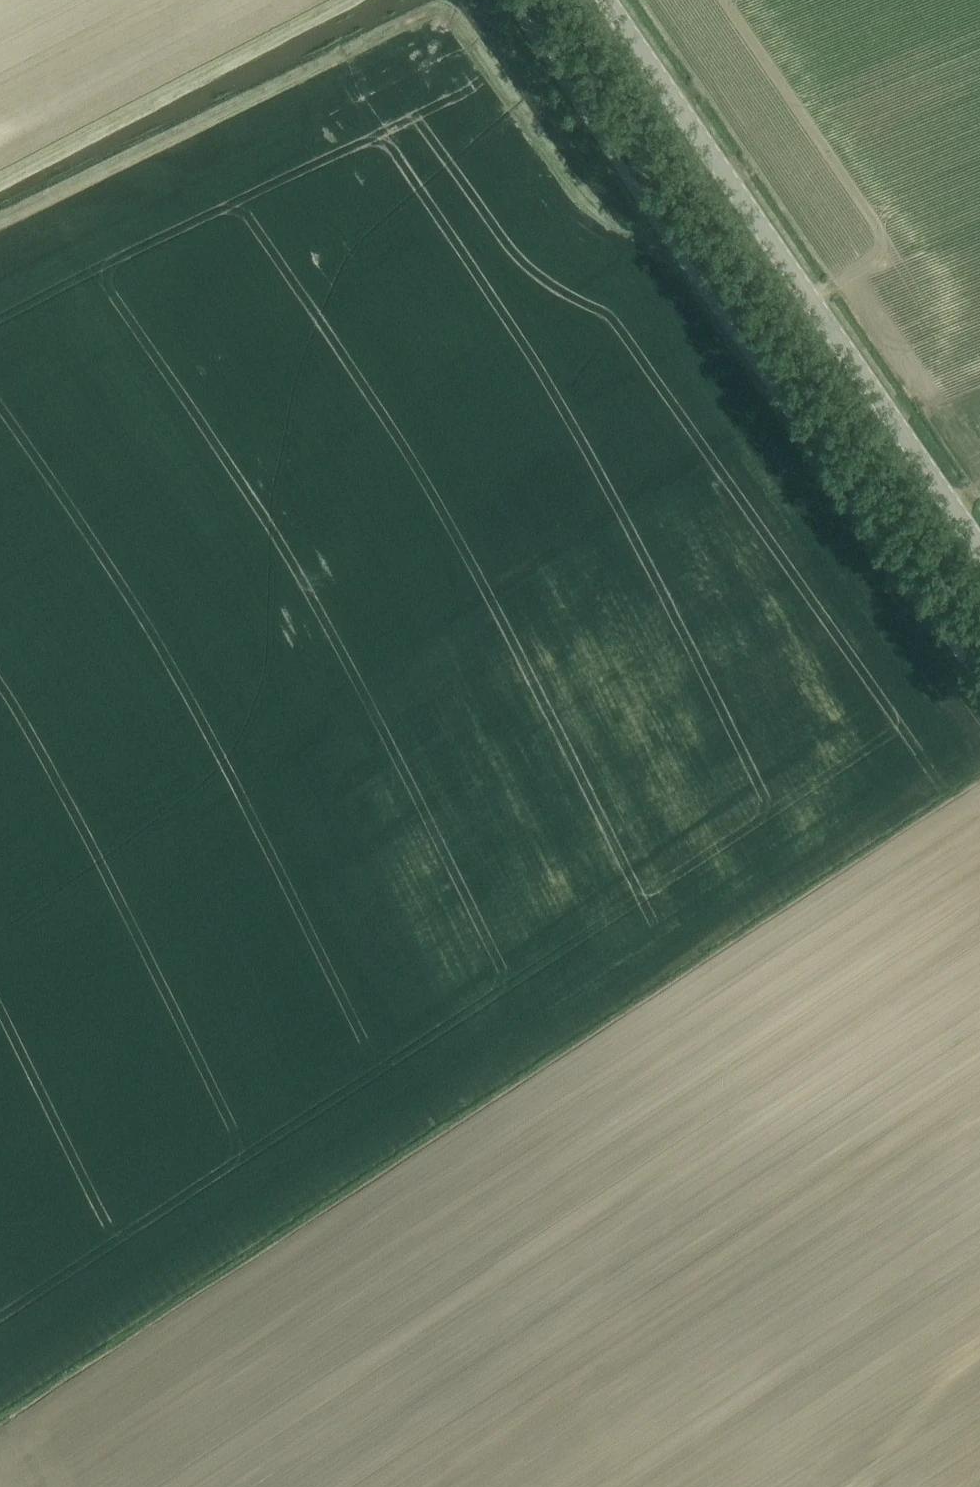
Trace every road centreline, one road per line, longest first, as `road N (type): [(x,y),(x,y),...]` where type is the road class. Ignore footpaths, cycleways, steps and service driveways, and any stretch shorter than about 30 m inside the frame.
road 1 (residential): [(514,0),(979,692)]
road 2 (tertiary): [(979,543),(617,0)]

